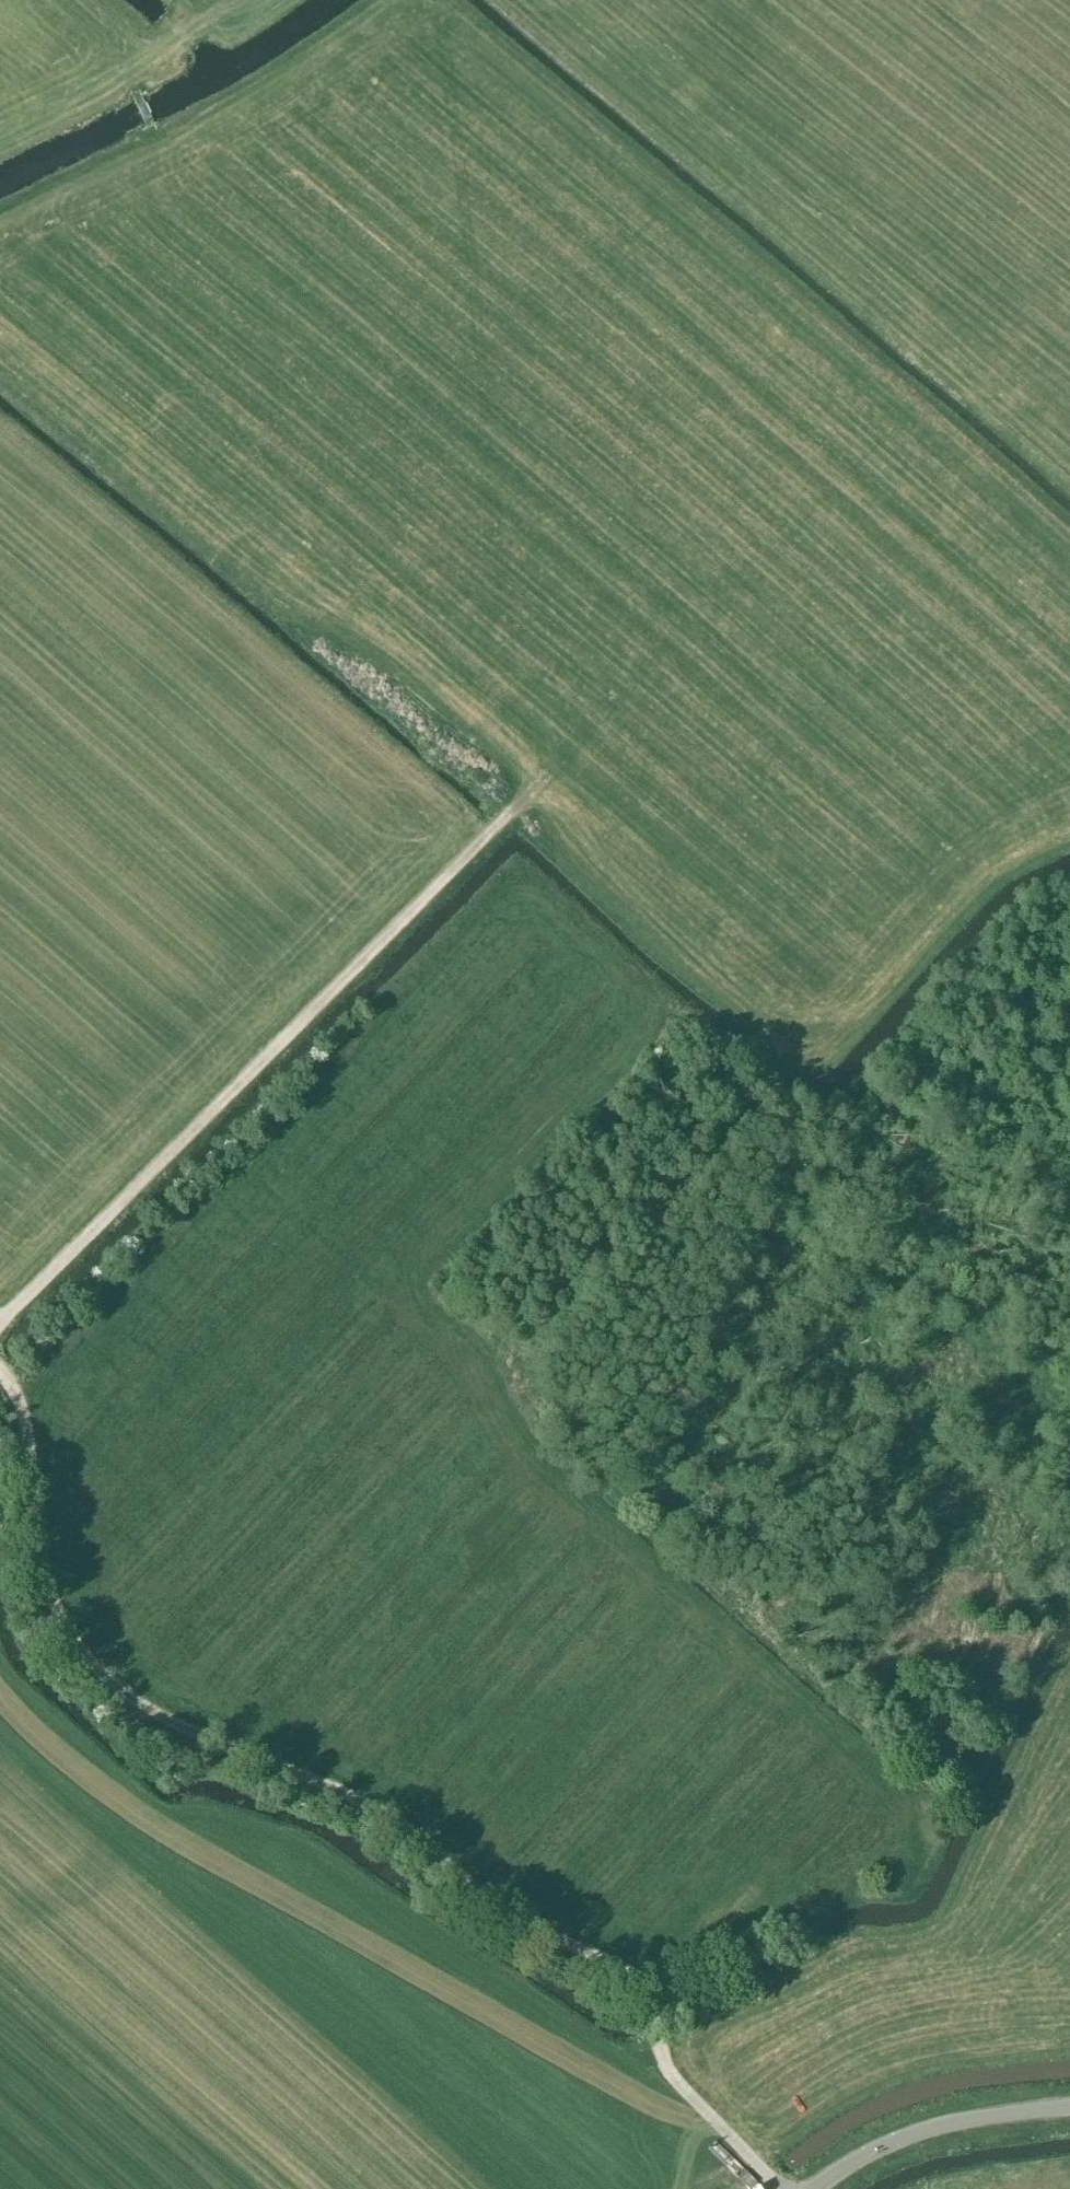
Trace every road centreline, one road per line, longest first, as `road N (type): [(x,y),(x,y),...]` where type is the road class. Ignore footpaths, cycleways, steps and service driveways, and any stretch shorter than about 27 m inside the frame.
road 1 (track): [(781,2188),(669,2074),(637,1983),(498,1907),(383,1810),(168,1722),(104,1676),(53,1603),(21,1412),(0,1367)]
road 2 (track): [(0,1325),(507,812)]
road 3 (unclassified): [(811,2188),(915,2132),(1069,2105)]

